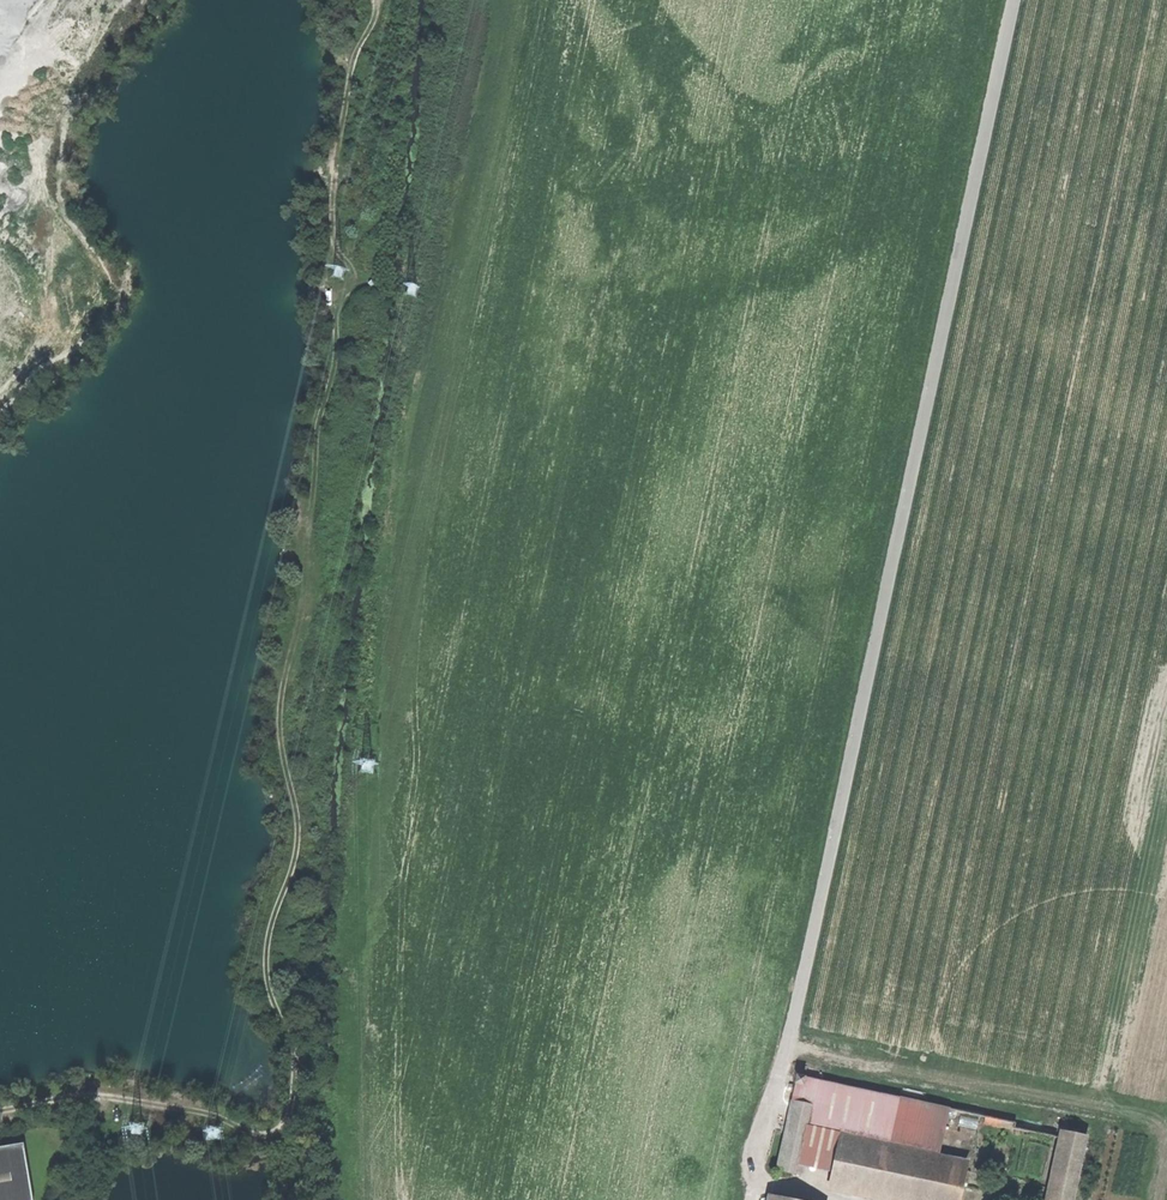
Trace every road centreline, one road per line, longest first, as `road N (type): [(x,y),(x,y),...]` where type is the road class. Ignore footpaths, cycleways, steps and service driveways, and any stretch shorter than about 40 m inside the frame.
road 1 (track): [(0,1108),(69,1096),(114,1098),(206,1113),(263,1135),(285,1124),(291,1107),(293,1047),(266,970),(272,922),(298,844),(281,708),(300,615),(319,419),(336,357),(327,274),(332,186),(351,67),(378,0)]

